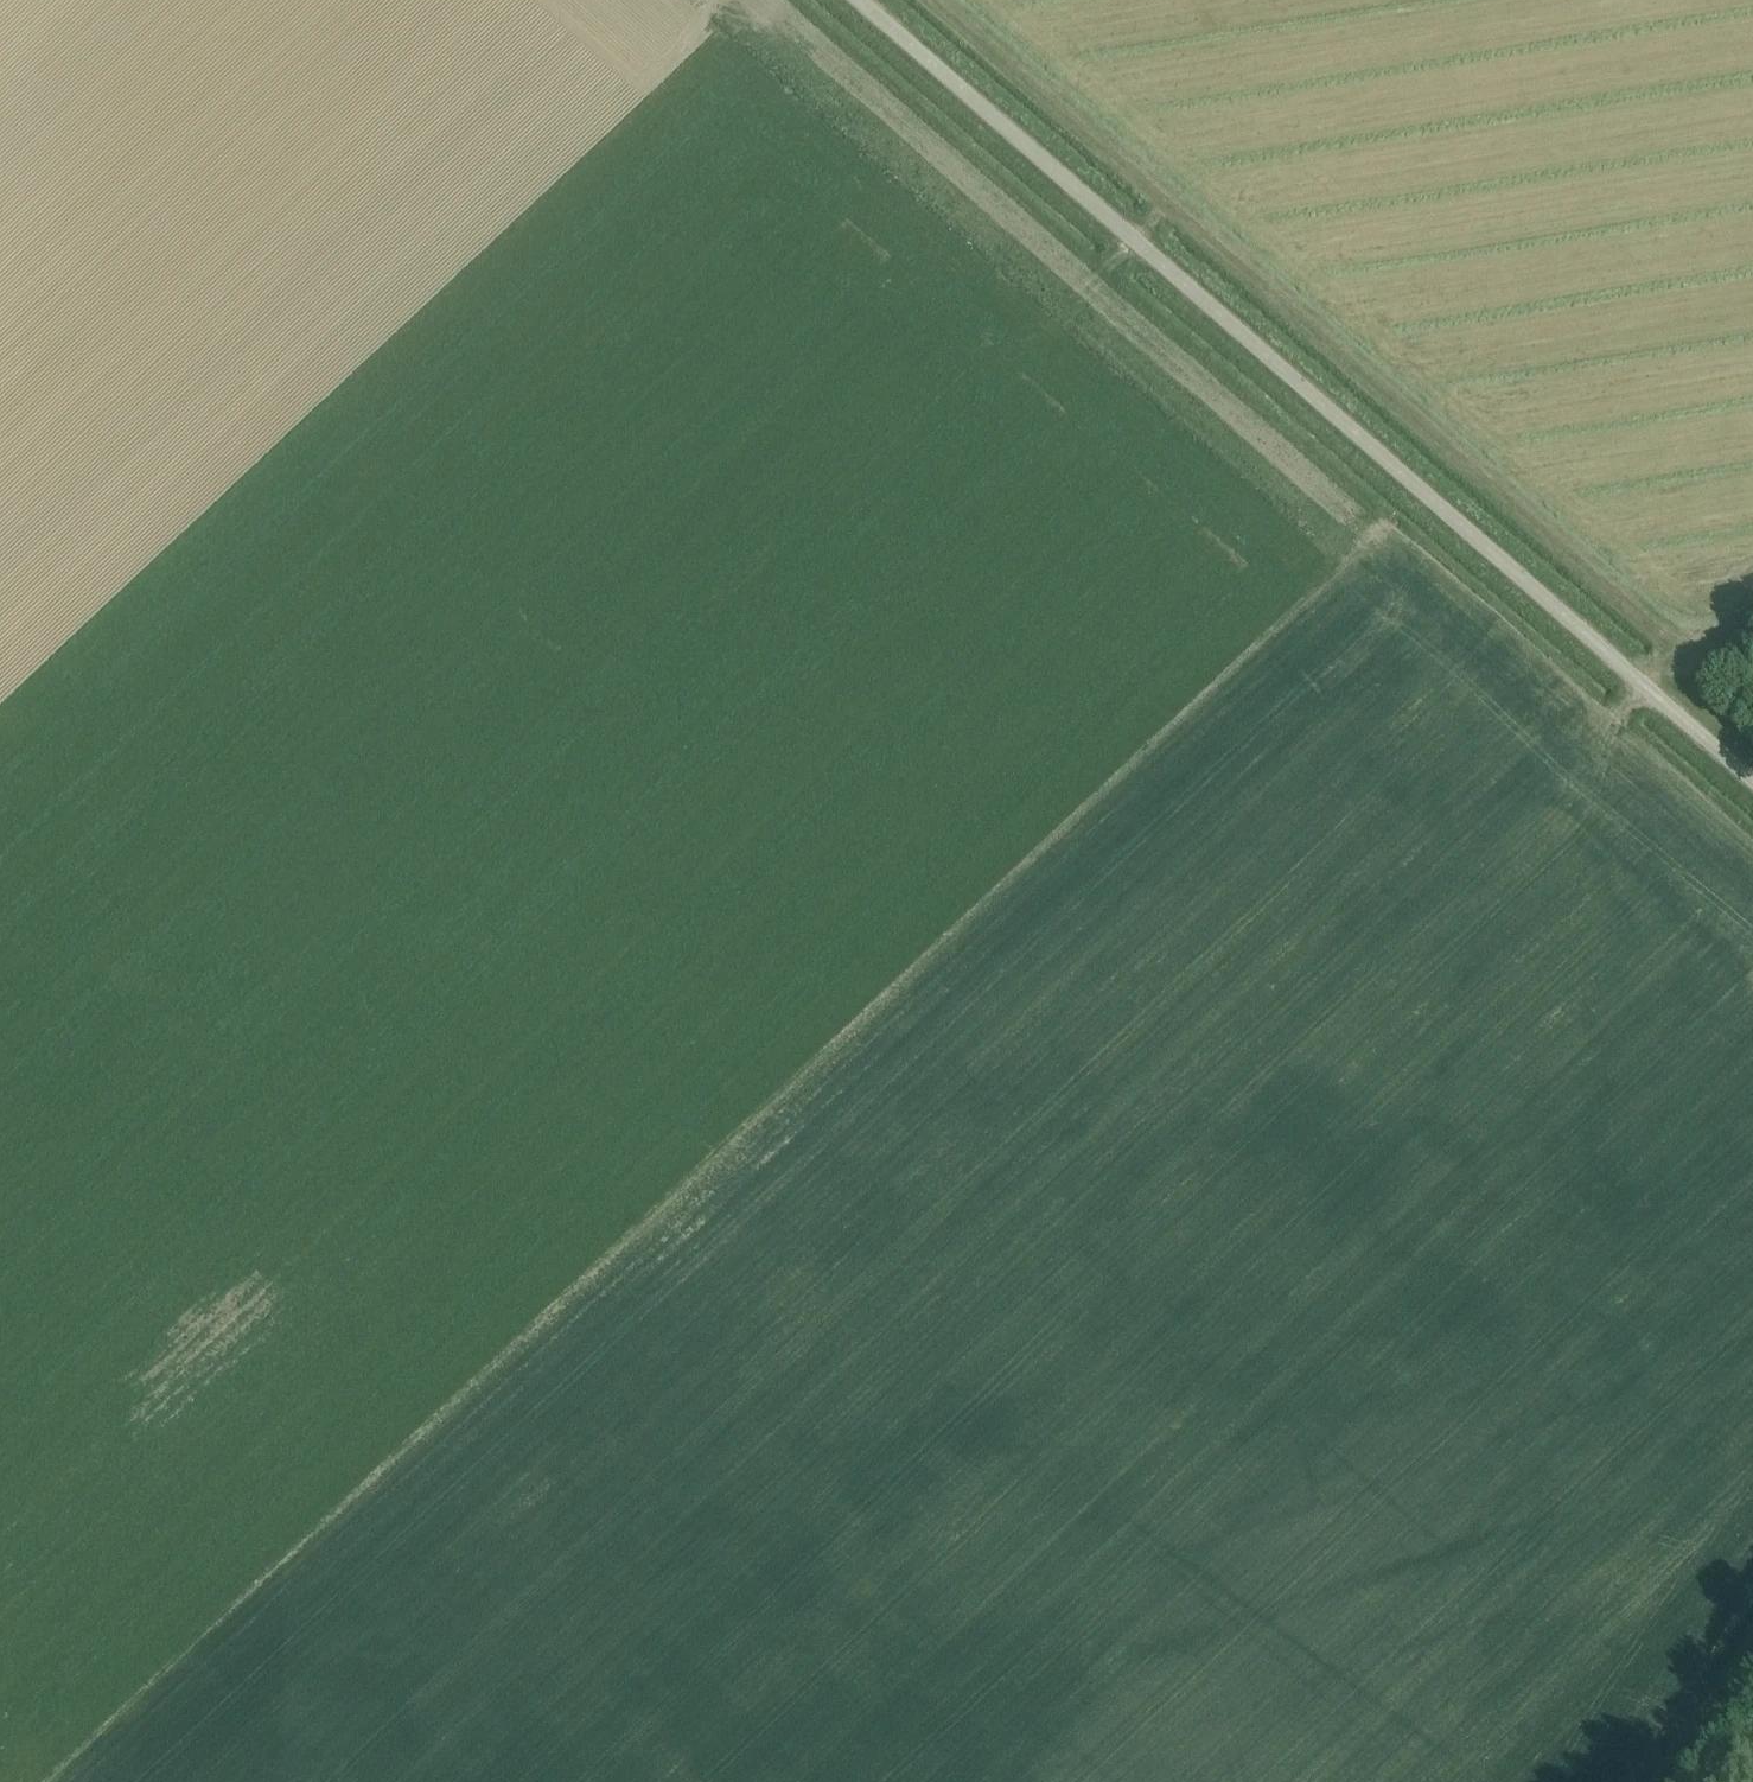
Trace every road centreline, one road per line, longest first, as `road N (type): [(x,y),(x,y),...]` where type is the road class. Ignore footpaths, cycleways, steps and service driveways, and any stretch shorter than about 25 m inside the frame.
road 1 (unclassified): [(1752,784),(859,0)]
road 2 (unclassified): [(1667,1781),(1752,1653)]

